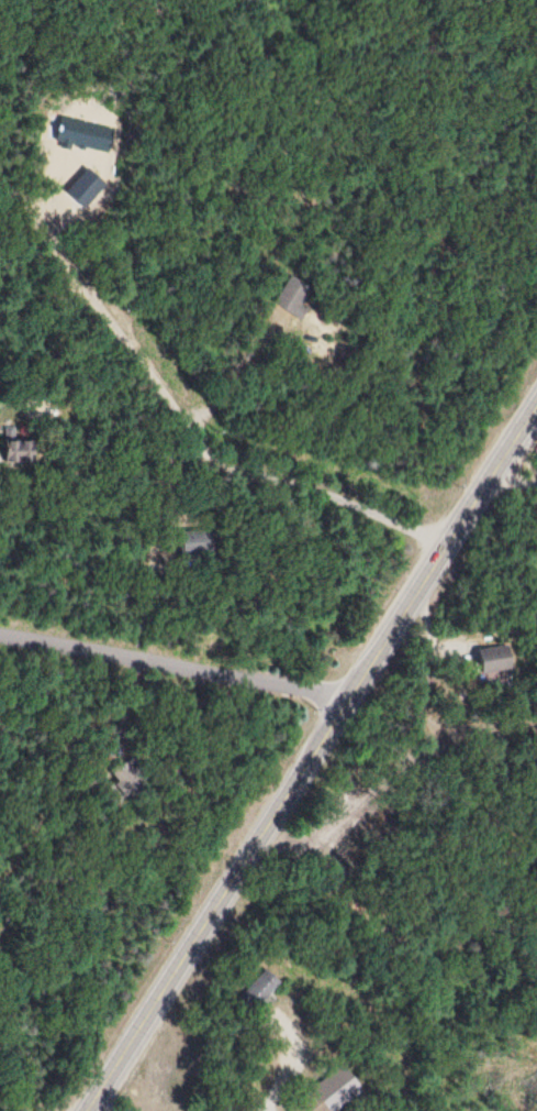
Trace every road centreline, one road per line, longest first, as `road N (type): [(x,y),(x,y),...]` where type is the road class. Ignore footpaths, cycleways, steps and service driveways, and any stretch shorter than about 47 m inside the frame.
road 1 (primary): [(69,1110),(536,398)]
road 2 (residential): [(443,540),(340,506),(235,495),(137,395),(0,194)]
road 3 (residential): [(345,697),(155,647),(0,618)]
road 4 (residential): [(536,260),(366,132)]

